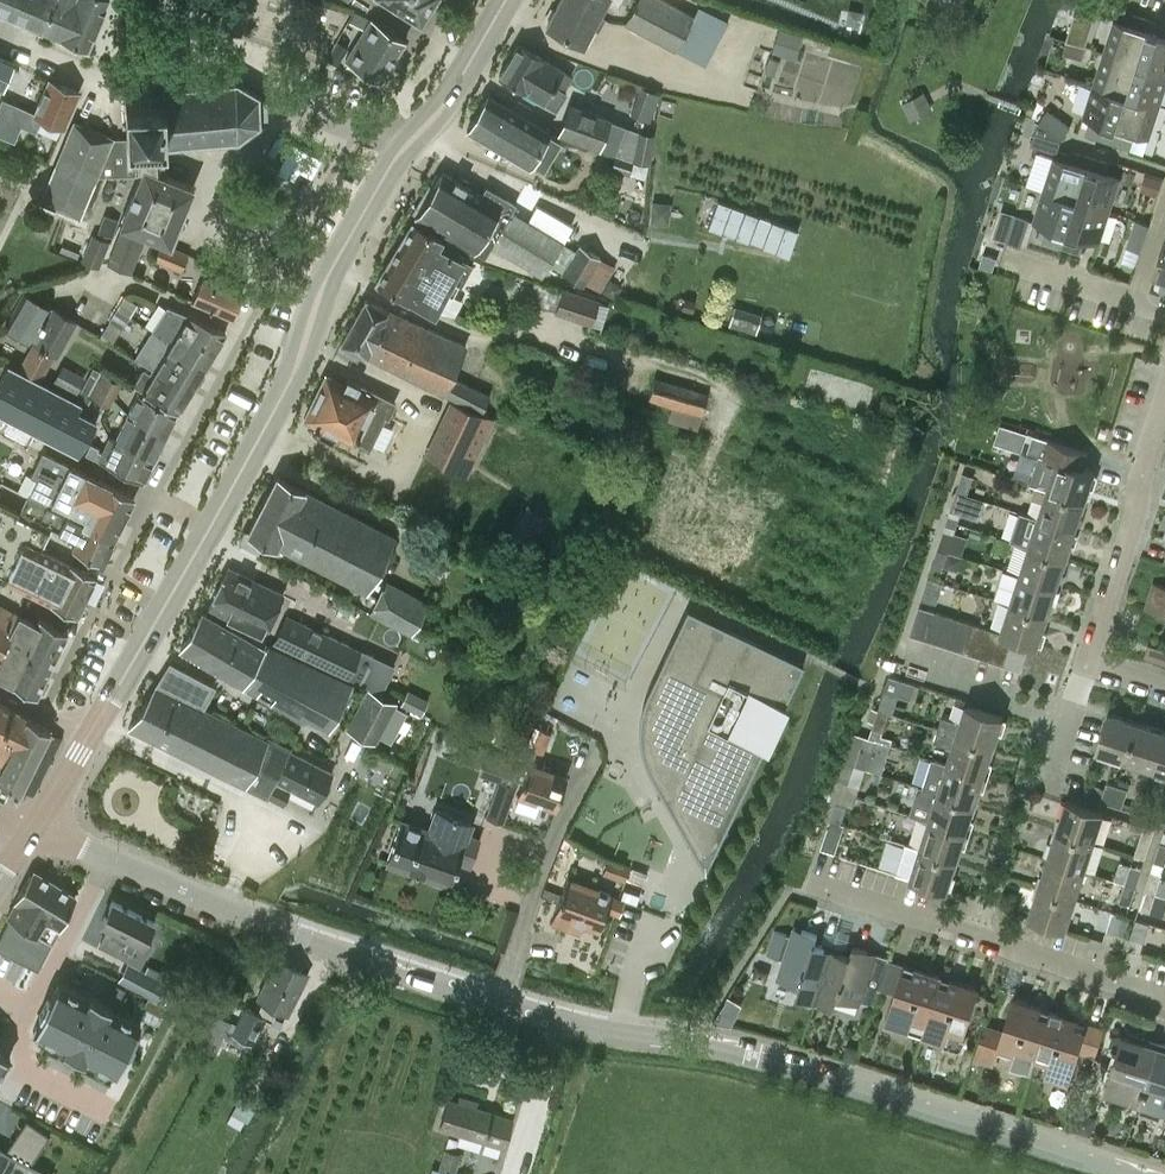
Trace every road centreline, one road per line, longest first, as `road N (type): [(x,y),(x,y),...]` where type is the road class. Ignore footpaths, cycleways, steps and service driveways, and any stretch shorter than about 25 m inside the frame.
road 1 (tertiary): [(89,736),(290,381),(319,298),(406,144),(443,108),(505,0)]
road 2 (residential): [(1133,1173),(762,1056),(561,1023),(501,1005)]
road 3 (residential): [(501,1005),(404,975),(107,858)]
road 4 (residential): [(1164,996),(819,888)]
road 5 (residential): [(108,1110),(29,1071),(17,1030),(107,858)]
road 6 (residential): [(1089,662),(1164,404)]
road 7 (residential): [(501,1005),(541,862),(587,757)]
road 8 (residential): [(1134,301),(1005,258)]
road 9 (residential): [(1049,787),(1089,662)]

